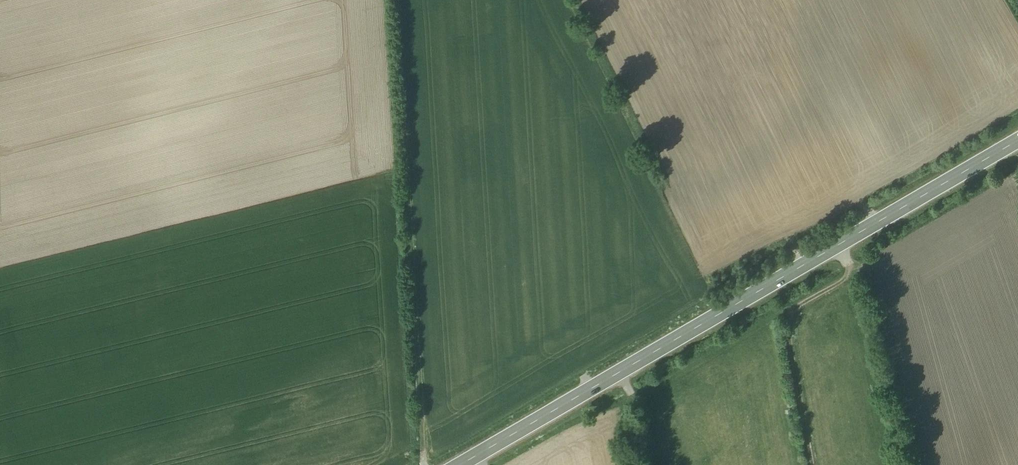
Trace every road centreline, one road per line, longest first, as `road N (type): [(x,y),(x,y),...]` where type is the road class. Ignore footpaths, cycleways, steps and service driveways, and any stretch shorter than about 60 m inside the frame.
road 1 (secondary): [(459,464),(1017,140)]

